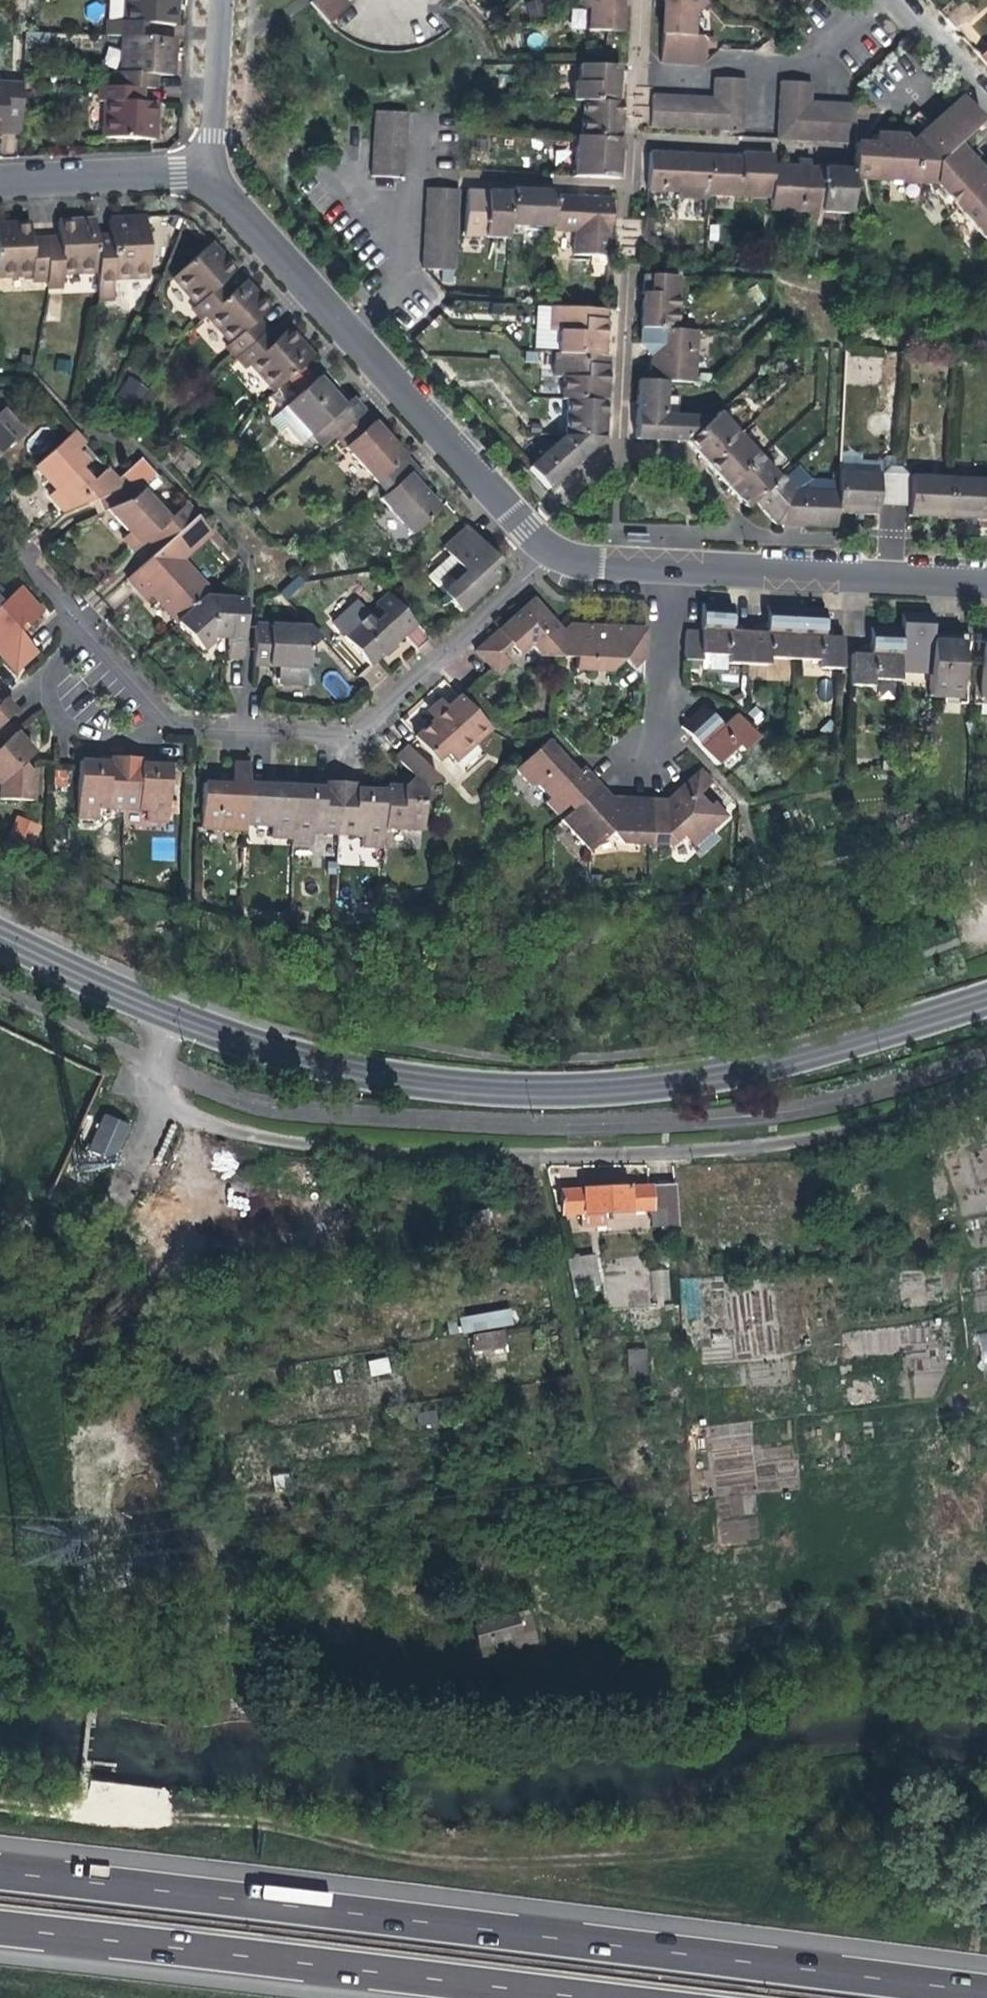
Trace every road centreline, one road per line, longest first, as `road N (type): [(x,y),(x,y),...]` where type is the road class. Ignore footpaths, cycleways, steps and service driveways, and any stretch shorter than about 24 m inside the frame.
road 1 (track): [(0,1797),(270,1829),(426,1861),(661,1859),(799,1834),(986,1822)]
road 2 (motorway): [(986,1993),(0,1872)]
road 3 (residential): [(180,1014),(154,1086),(161,1103),(180,1117),(268,1138),(448,1150),(651,1148),(850,1121),(986,1078)]
road 4 (tertiary): [(986,1006),(751,1074),(637,1089),(503,1089),(384,1076),(180,1014)]
road 5 (residential): [(0,542),(166,722),(342,728),(553,556)]
road 6 (motorway): [(0,1928),(583,1997)]
road 7 (residential): [(553,556),(202,167)]
road 8 (residential): [(986,580),(666,573)]
road 9 (residential): [(0,176),(202,167)]
road 10 (tertiary): [(180,1014),(0,936)]
road 11 (residential): [(659,759),(666,573)]
road 12 (residential): [(202,167),(215,0)]
road 13 (track): [(567,1292),(537,1149)]

